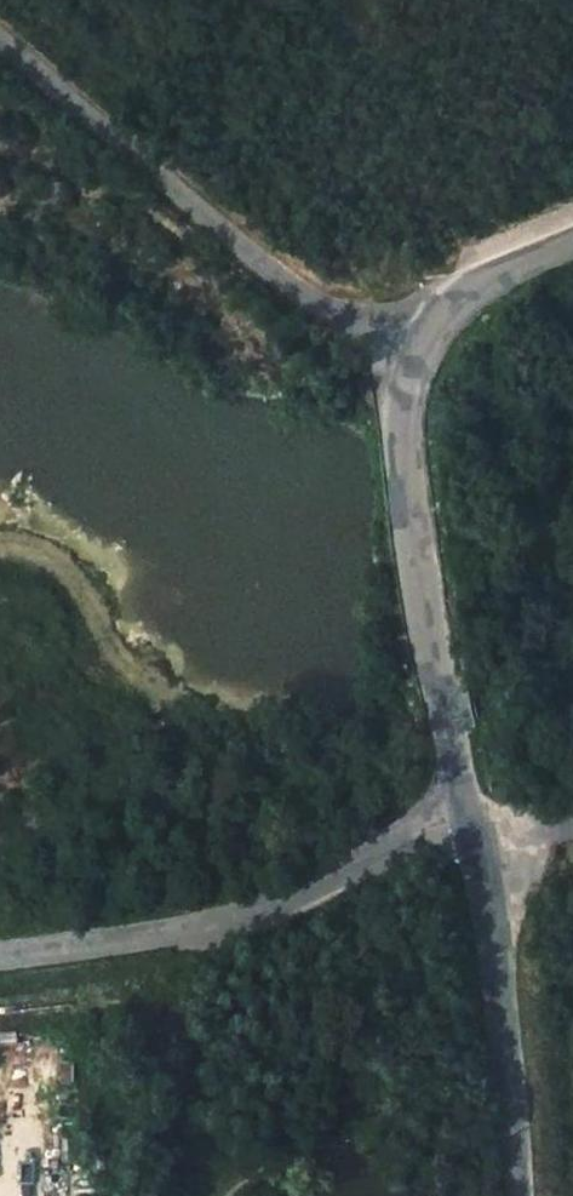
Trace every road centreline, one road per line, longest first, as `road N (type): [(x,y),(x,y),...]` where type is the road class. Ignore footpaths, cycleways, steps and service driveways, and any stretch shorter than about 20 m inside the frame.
road 1 (residential): [(0,42),(238,258),(413,354)]
road 2 (unclassified): [(460,810),(397,826),(252,911),(124,943),(0,959)]
road 3 (tertiary): [(460,810),(400,437),(413,354)]
road 4 (tertiary): [(522,1195),(520,1112),(460,810)]
road 5 (tertiary): [(413,354),(463,298),(572,241)]

